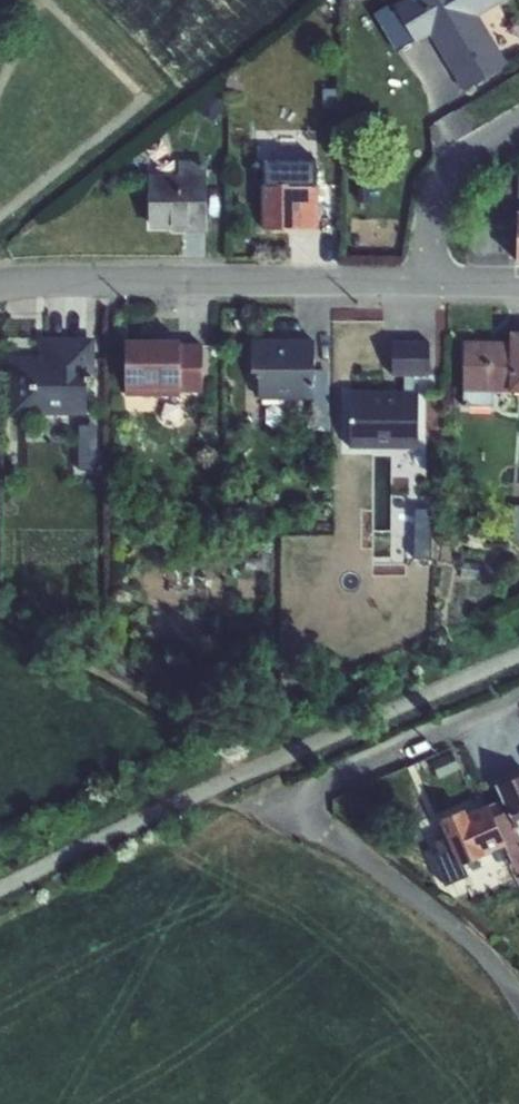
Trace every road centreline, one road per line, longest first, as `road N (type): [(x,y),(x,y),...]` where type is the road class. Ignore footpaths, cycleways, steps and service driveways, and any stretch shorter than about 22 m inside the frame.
road 1 (residential): [(431,282),(51,277),(0,286)]
road 2 (residential): [(287,807),(421,895),(518,988)]
road 3 (residential): [(287,807),(518,702)]
road 4 (residential): [(431,282),(439,193),(461,160),(518,125)]

